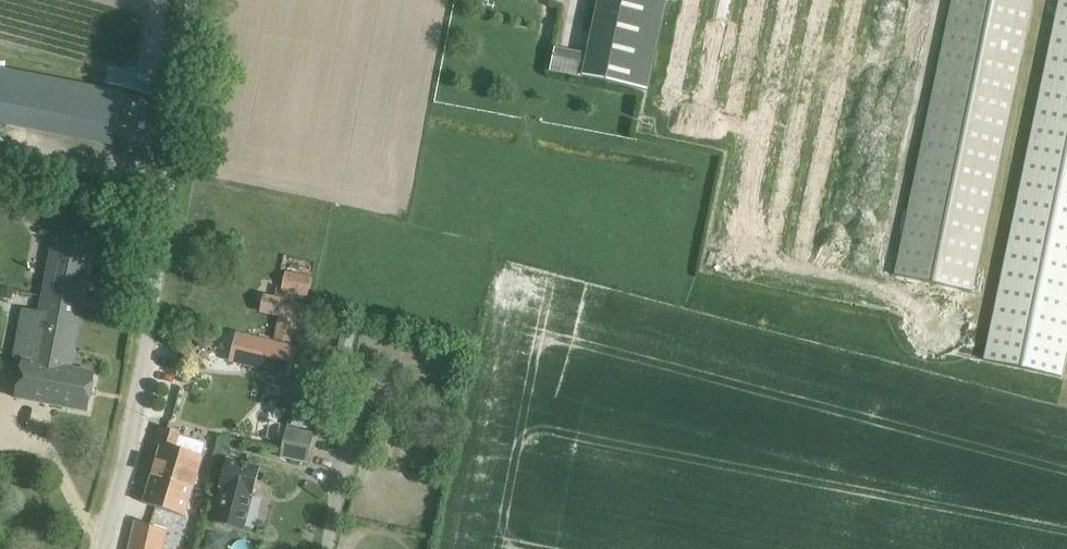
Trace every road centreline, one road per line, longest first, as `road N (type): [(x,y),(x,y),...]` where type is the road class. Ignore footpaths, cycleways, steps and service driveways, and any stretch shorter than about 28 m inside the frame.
road 1 (unclassified): [(98,548),(130,400),(178,0)]

